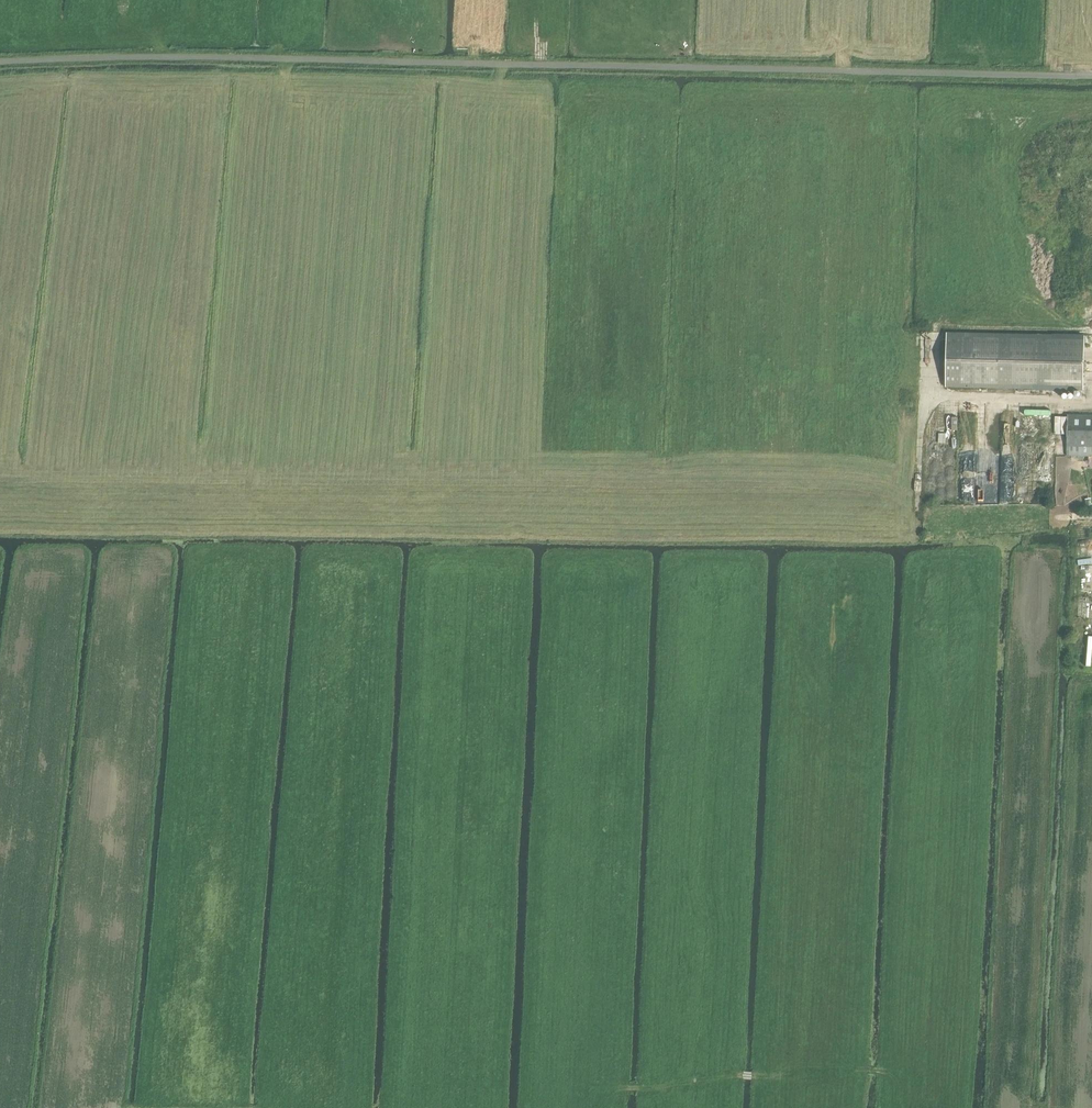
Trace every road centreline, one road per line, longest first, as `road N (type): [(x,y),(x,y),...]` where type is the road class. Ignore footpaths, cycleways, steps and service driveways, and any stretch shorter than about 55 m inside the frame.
road 1 (unclassified): [(0,62),(174,57),(1091,76)]

